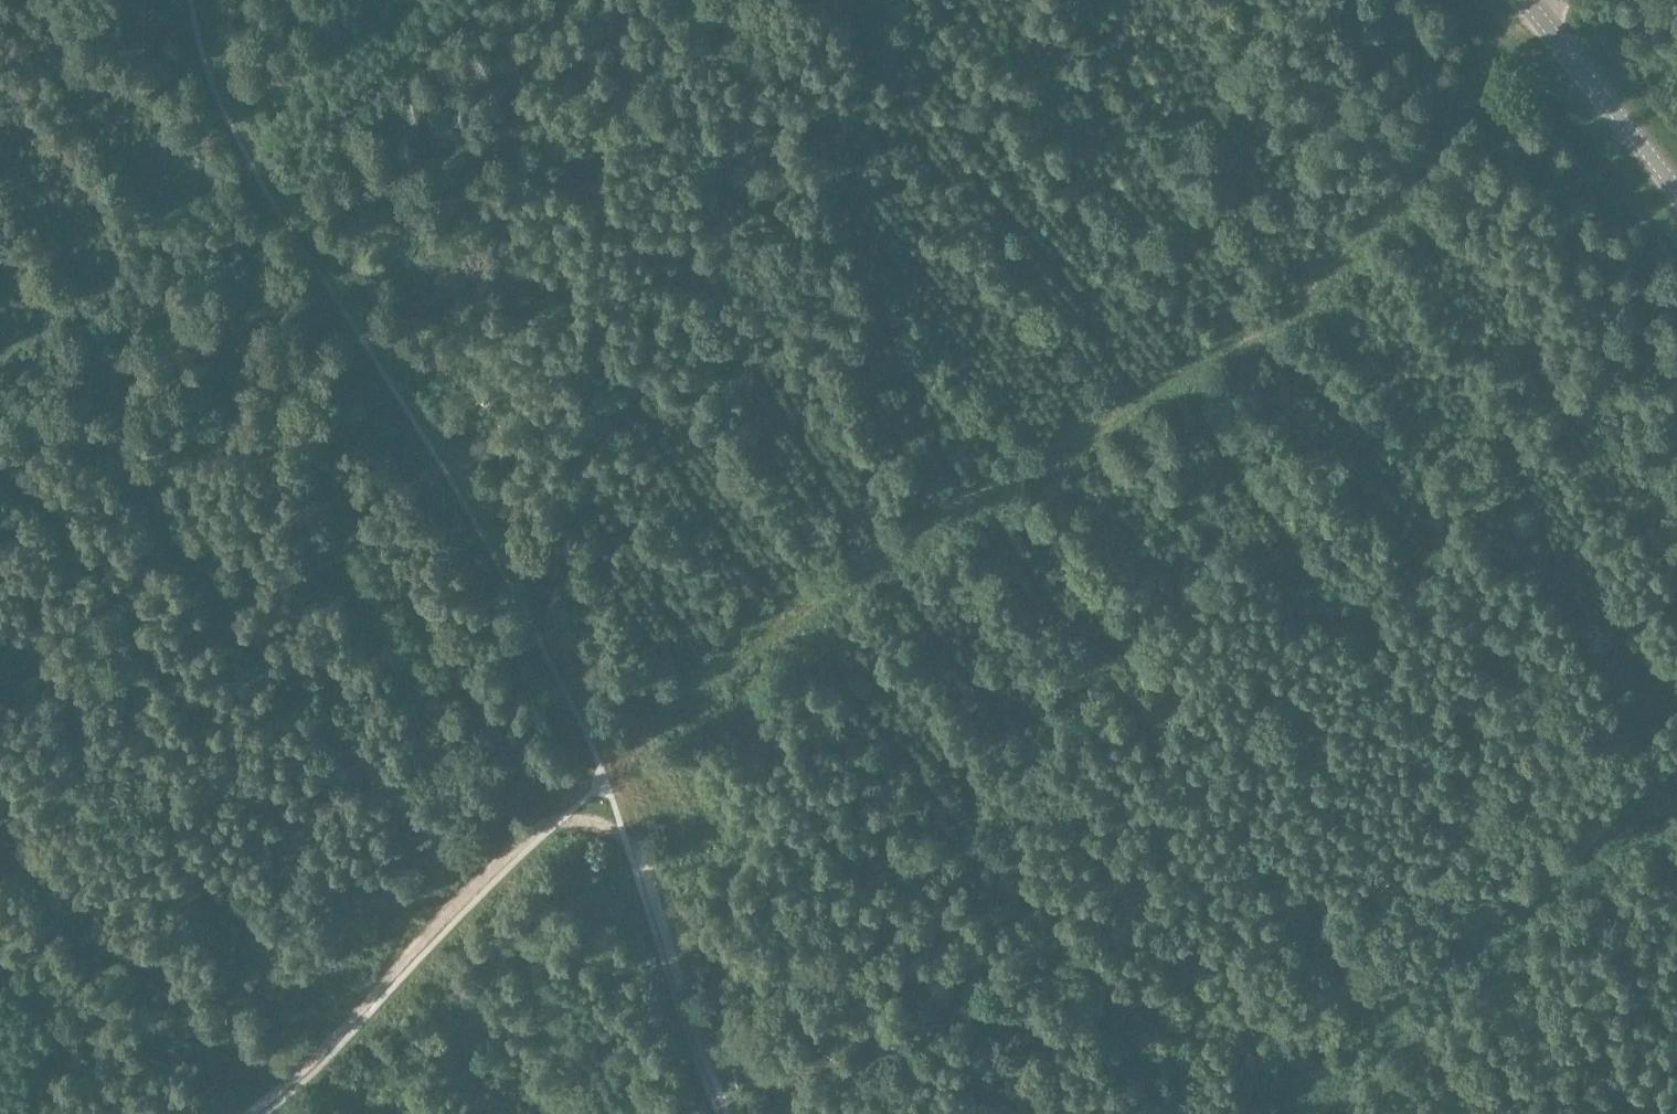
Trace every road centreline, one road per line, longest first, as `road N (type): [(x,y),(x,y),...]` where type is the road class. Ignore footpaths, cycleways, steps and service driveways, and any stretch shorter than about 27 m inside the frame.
road 1 (track): [(246,1113),(342,1029),(505,850),(704,684),(927,526),(1182,380),(1286,309),(1370,223),(1490,52),(1559,0)]
road 2 (track): [(199,0),(225,93),(274,192),(487,526),(602,740),(727,1113)]
road 3 (track): [(0,353),(442,0)]
road 4 (tertiary): [(1676,190),(1526,0)]

